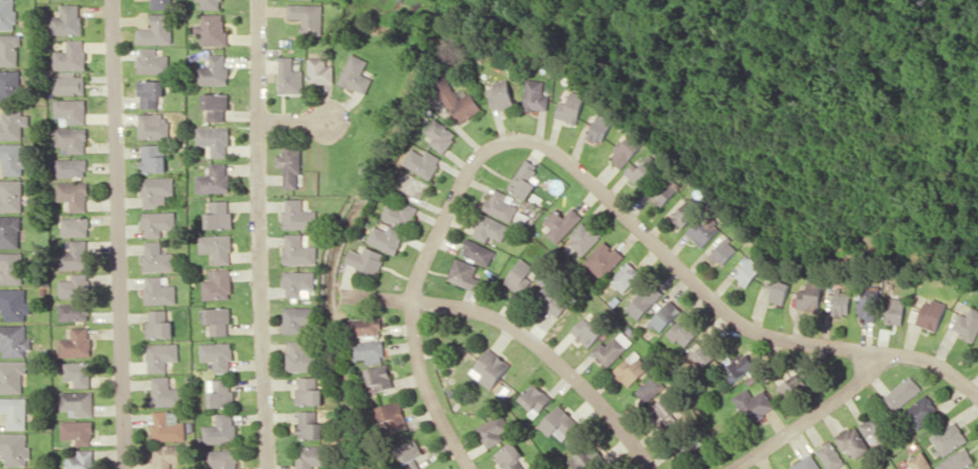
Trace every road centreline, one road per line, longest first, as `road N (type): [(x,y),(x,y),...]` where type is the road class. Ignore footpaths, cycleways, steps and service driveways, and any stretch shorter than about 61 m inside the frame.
road 1 (residential): [(977,398),(920,358),(745,326),(567,159),(529,139),(496,144),(469,167),(411,301)]
road 2 (residential): [(126,468),(117,0)]
road 3 (residential): [(269,468),(262,0)]
road 4 (residential): [(650,468),(609,413),(507,322),(469,307),(346,295)]
road 5 (residential): [(884,353),(855,384),(732,468)]
road 6 (residential): [(411,301),(426,397),(469,468)]

